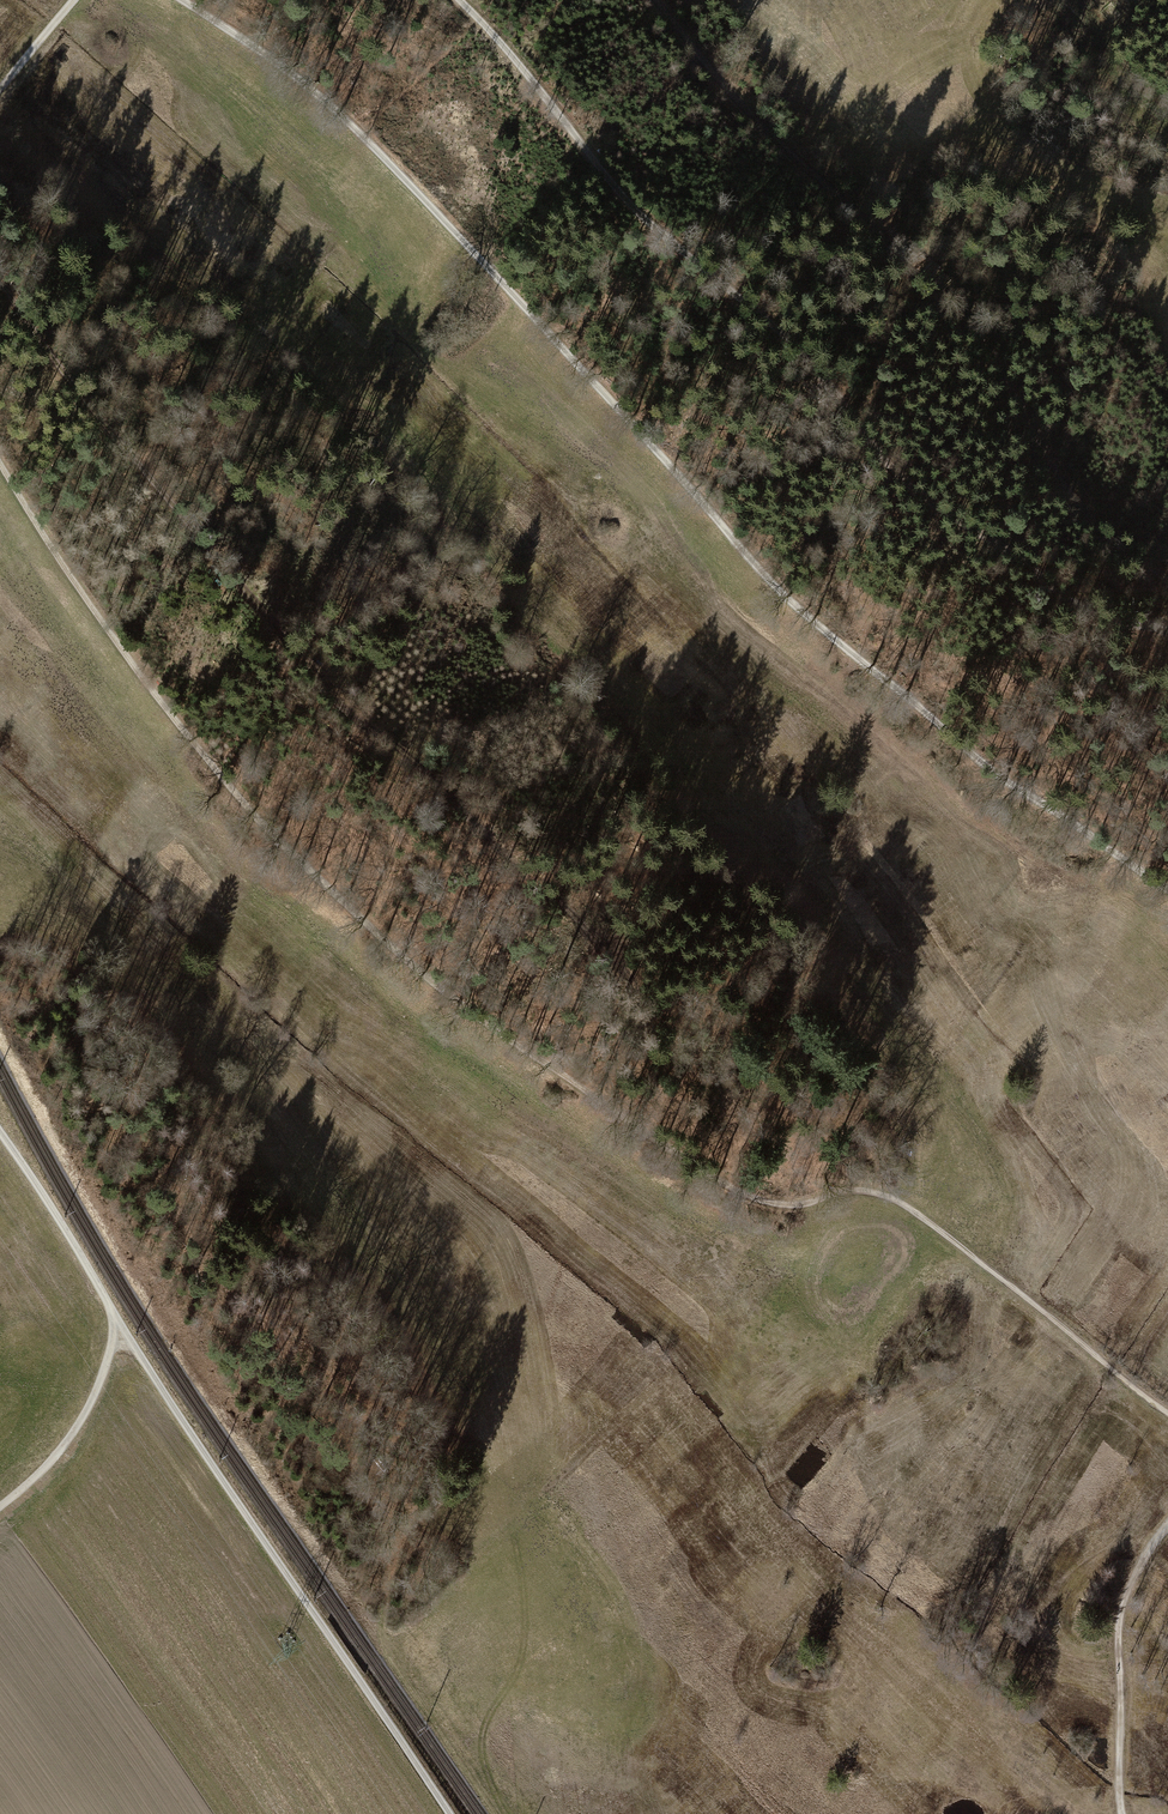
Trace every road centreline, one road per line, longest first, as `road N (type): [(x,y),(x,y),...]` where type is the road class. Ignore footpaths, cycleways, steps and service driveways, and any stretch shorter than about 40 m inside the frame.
road 1 (track): [(0,462),(161,704),(235,792),(404,959),(754,1198),(804,1203),(849,1190),(894,1200),(1167,1414)]
road 2 (track): [(1167,892),(1009,784),(760,573),(341,114),(183,0)]
road 3 (track): [(1167,631),(1072,606),(1011,552),(914,488),(794,344),(628,201),(459,0)]
road 4 (track): [(657,0),(741,103),(971,327),(1075,497),(1167,581)]
road 5 (track): [(0,287),(129,459),(496,839)]
road 6 (track): [(114,1314),(451,1813)]
road 7 (track): [(1167,1524),(1121,1615),(1122,1813)]
road 8 (track): [(0,1506),(83,1419),(113,1348),(114,1314)]
road 9 (track): [(114,1314),(0,1132)]

